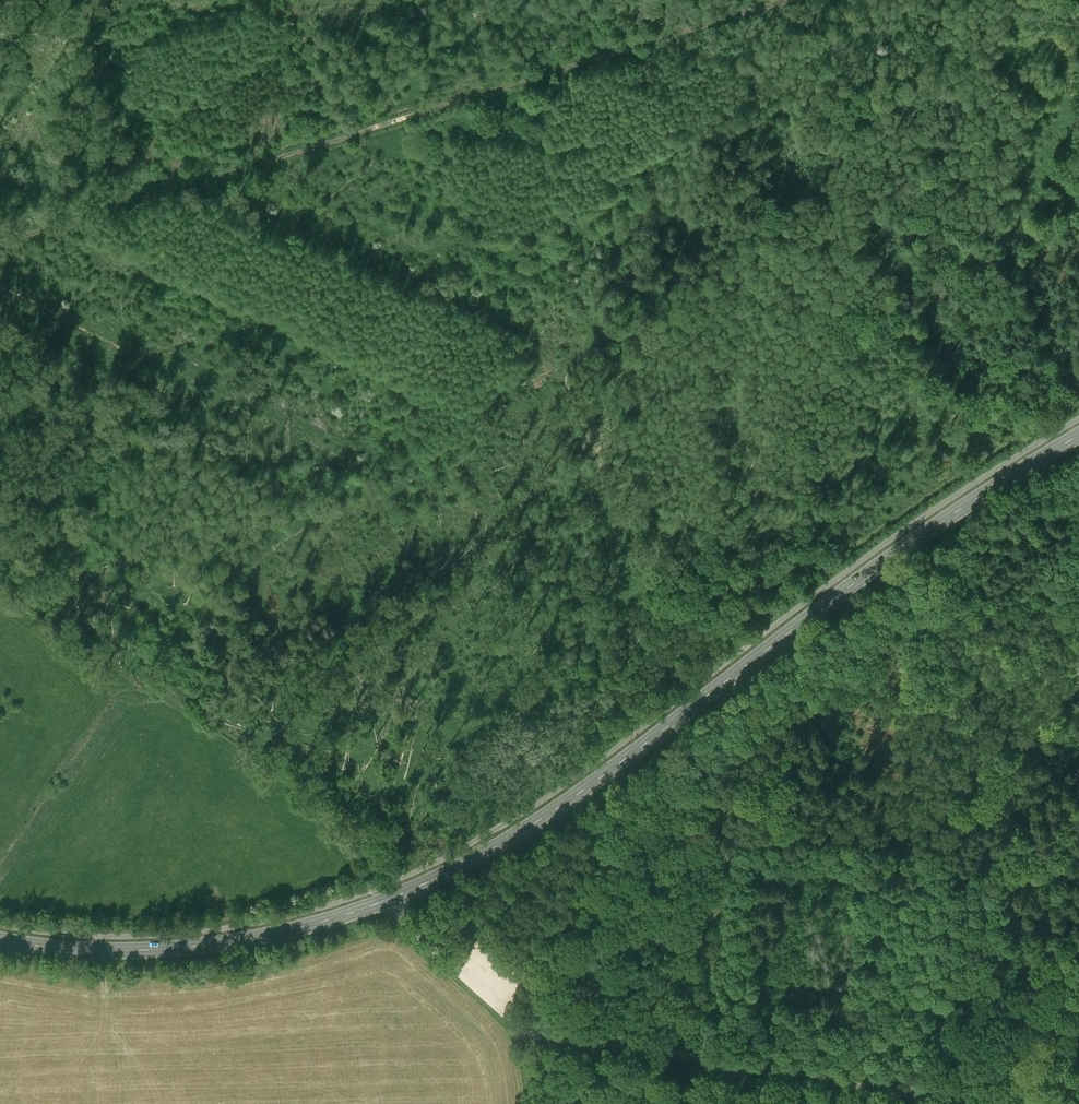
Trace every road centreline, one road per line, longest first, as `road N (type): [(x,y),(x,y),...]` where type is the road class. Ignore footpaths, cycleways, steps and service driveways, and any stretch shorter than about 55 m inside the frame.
road 1 (secondary): [(0,940),(120,951),(214,945),(321,922),(431,880),(585,788),(816,611),(1078,435)]
road 2 (track): [(670,568),(591,400),(614,319),(376,125),(0,251)]
road 3 (track): [(670,568),(579,643),(507,517),(49,290)]
road 4 (track): [(441,957),(518,1030),(1078,1096)]
road 5 (track): [(1078,398),(786,586),(747,595),(670,568)]
road 6 (track): [(376,125),(762,0)]
road 7 (track): [(1078,368),(1034,294),(1073,163),(1069,78),(1078,37)]

